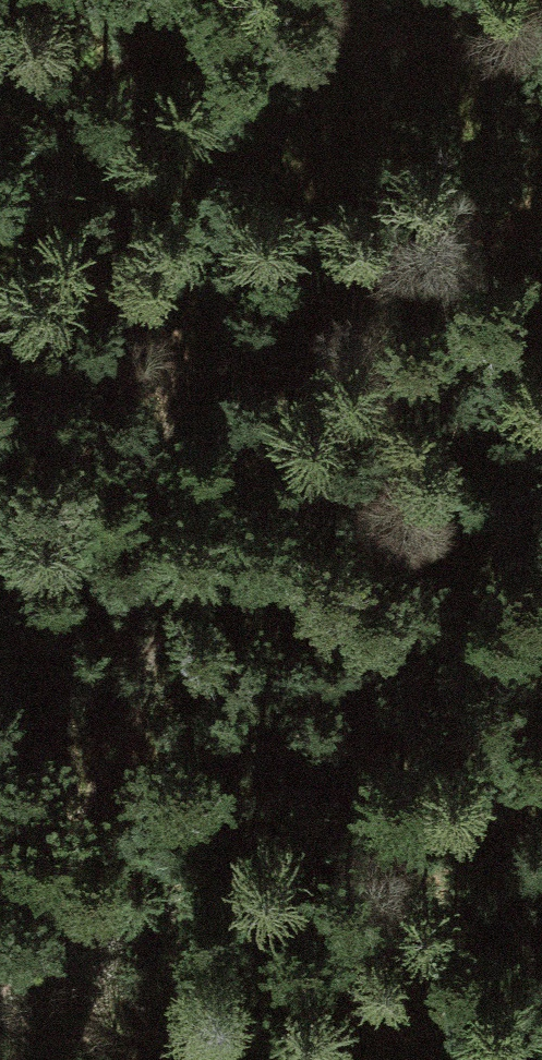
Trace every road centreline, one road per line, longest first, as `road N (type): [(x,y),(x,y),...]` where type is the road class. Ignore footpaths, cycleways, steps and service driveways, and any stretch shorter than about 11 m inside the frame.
road 1 (track): [(396,0),(423,43),(342,69),(254,141),(219,213),(181,343),(164,576),(131,715),(0,1004)]
road 2 (track): [(0,221),(122,87),(187,50),(279,34),(423,43),(541,78)]

